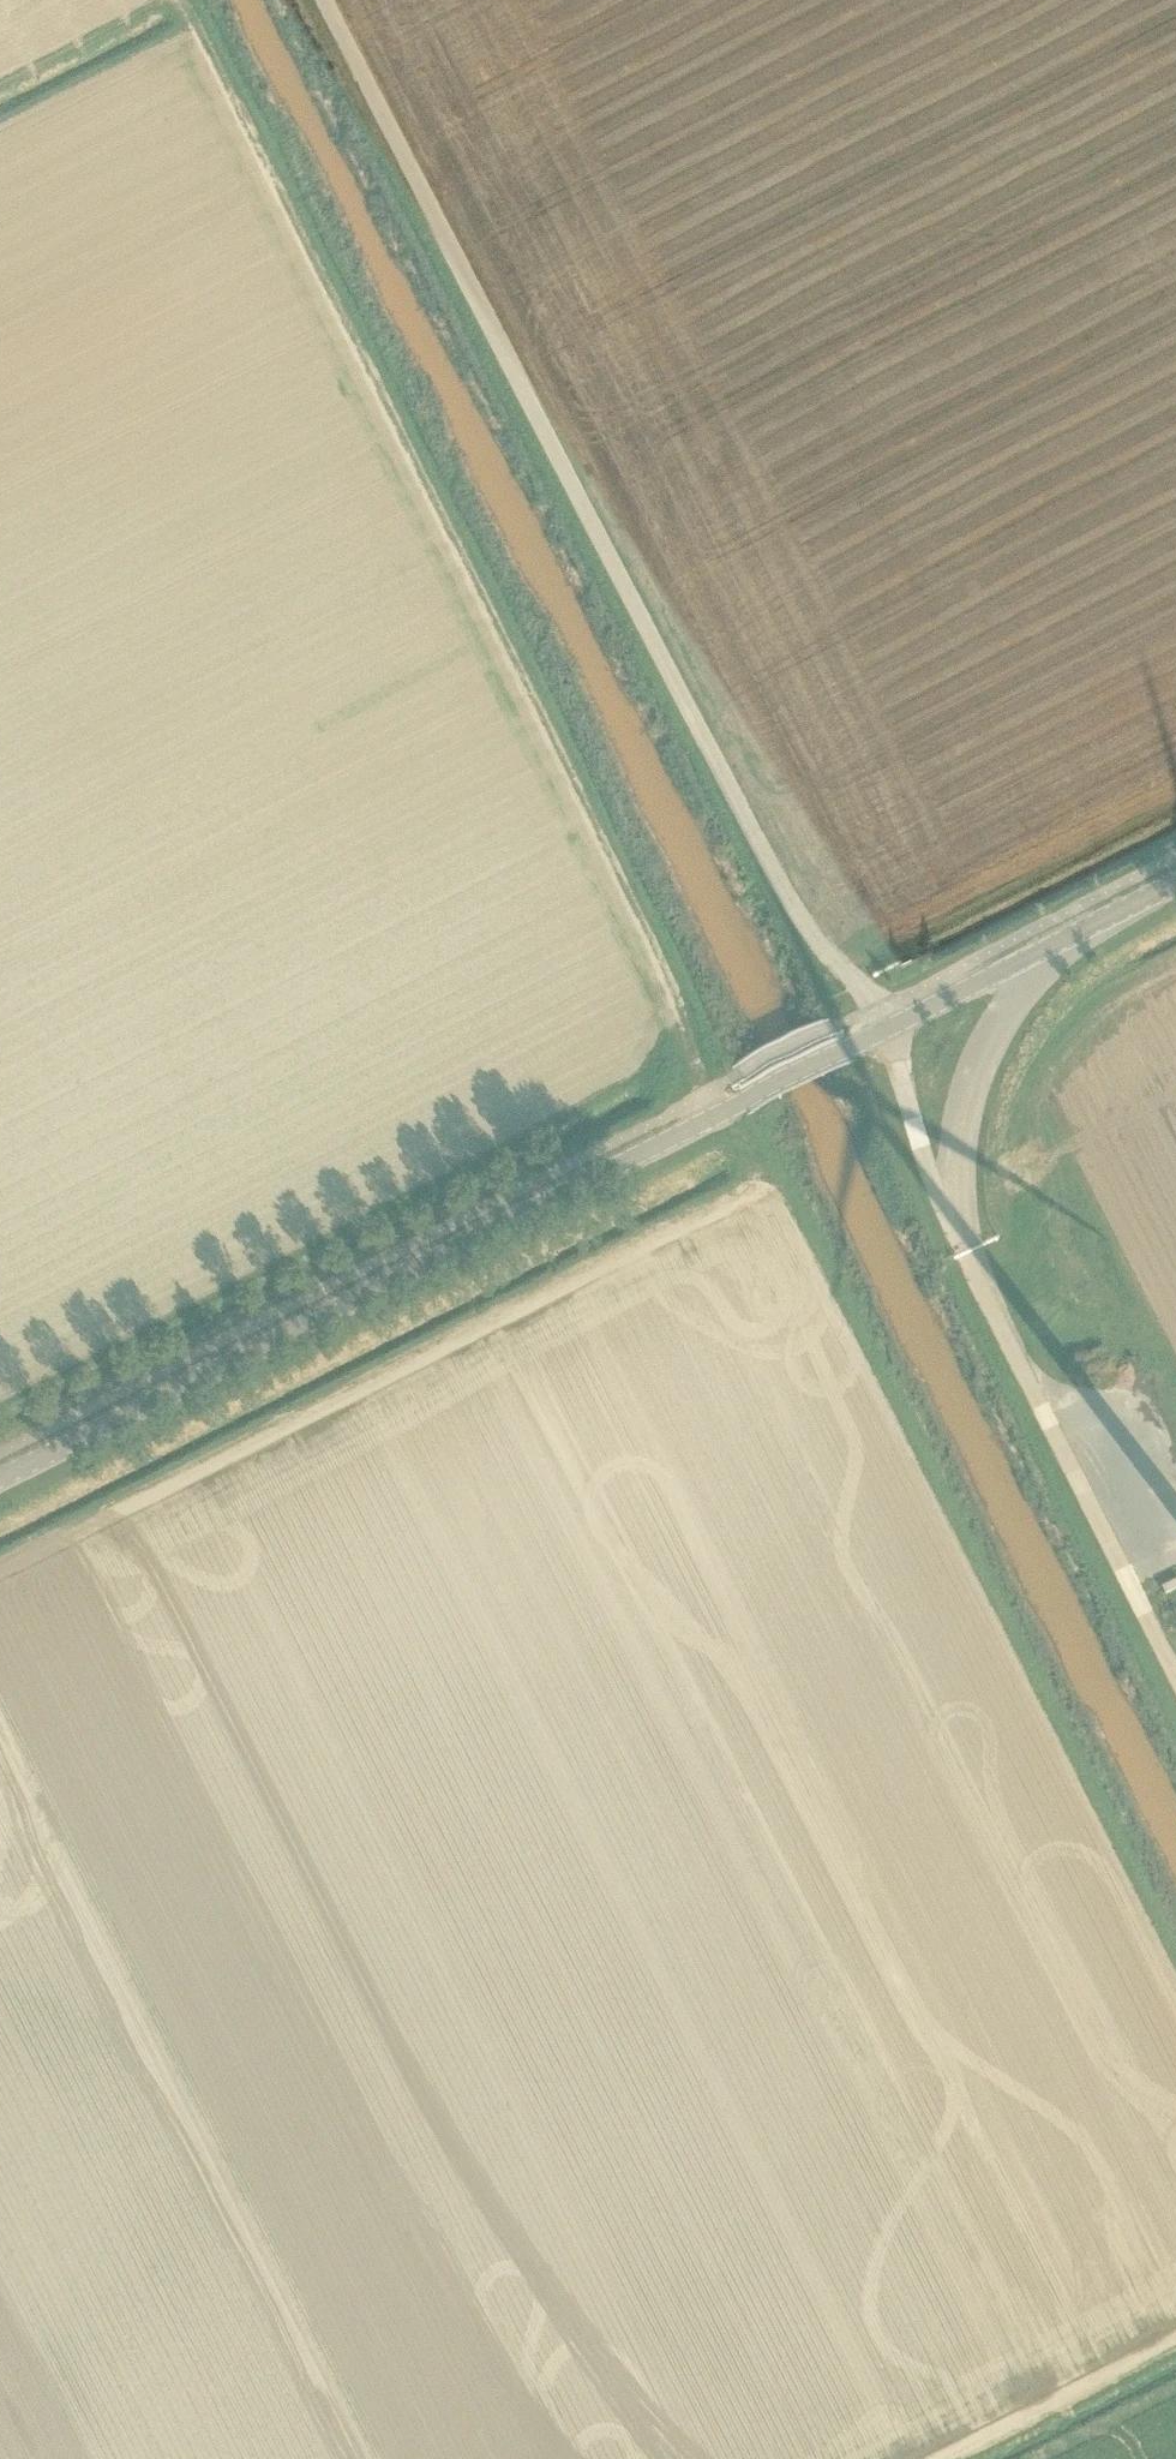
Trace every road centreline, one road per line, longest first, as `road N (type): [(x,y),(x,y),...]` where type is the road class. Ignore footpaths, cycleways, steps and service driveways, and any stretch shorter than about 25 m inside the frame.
road 1 (unclassified): [(0,1478),(1175,882)]

